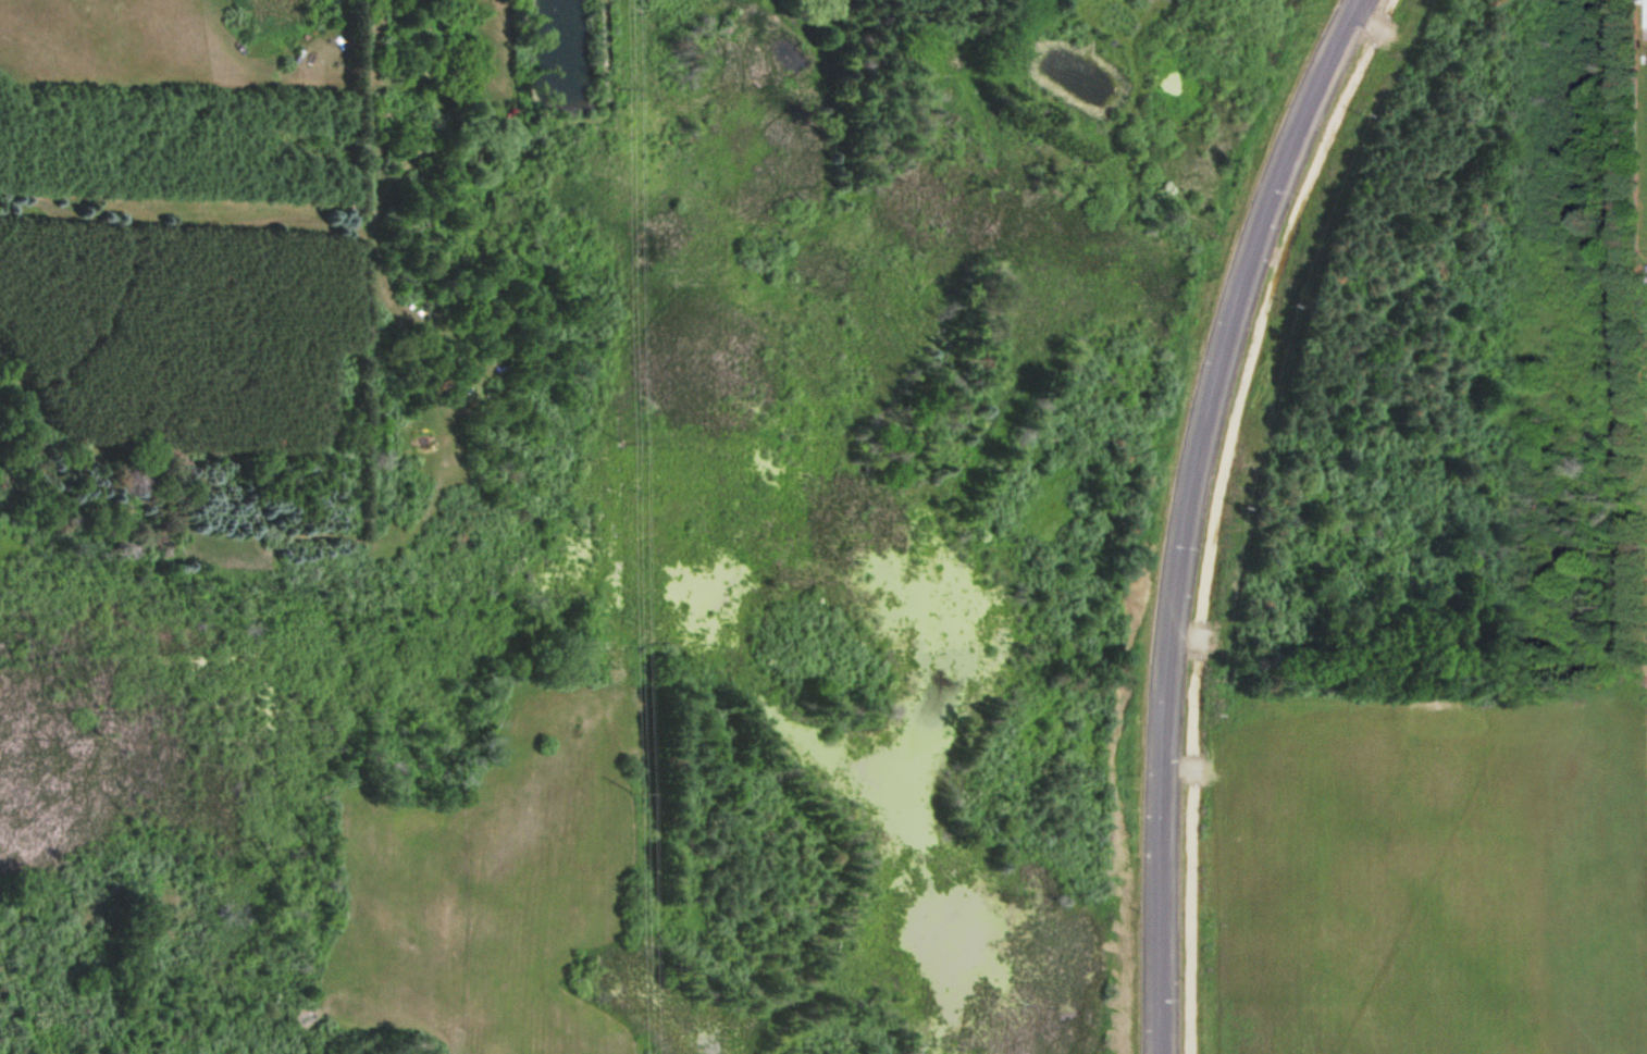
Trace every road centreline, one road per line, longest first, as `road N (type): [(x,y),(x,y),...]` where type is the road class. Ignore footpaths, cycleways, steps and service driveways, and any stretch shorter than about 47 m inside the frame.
road 1 (primary): [(1353,0),(1243,265),(1188,486),(1161,710),(1158,1053)]

